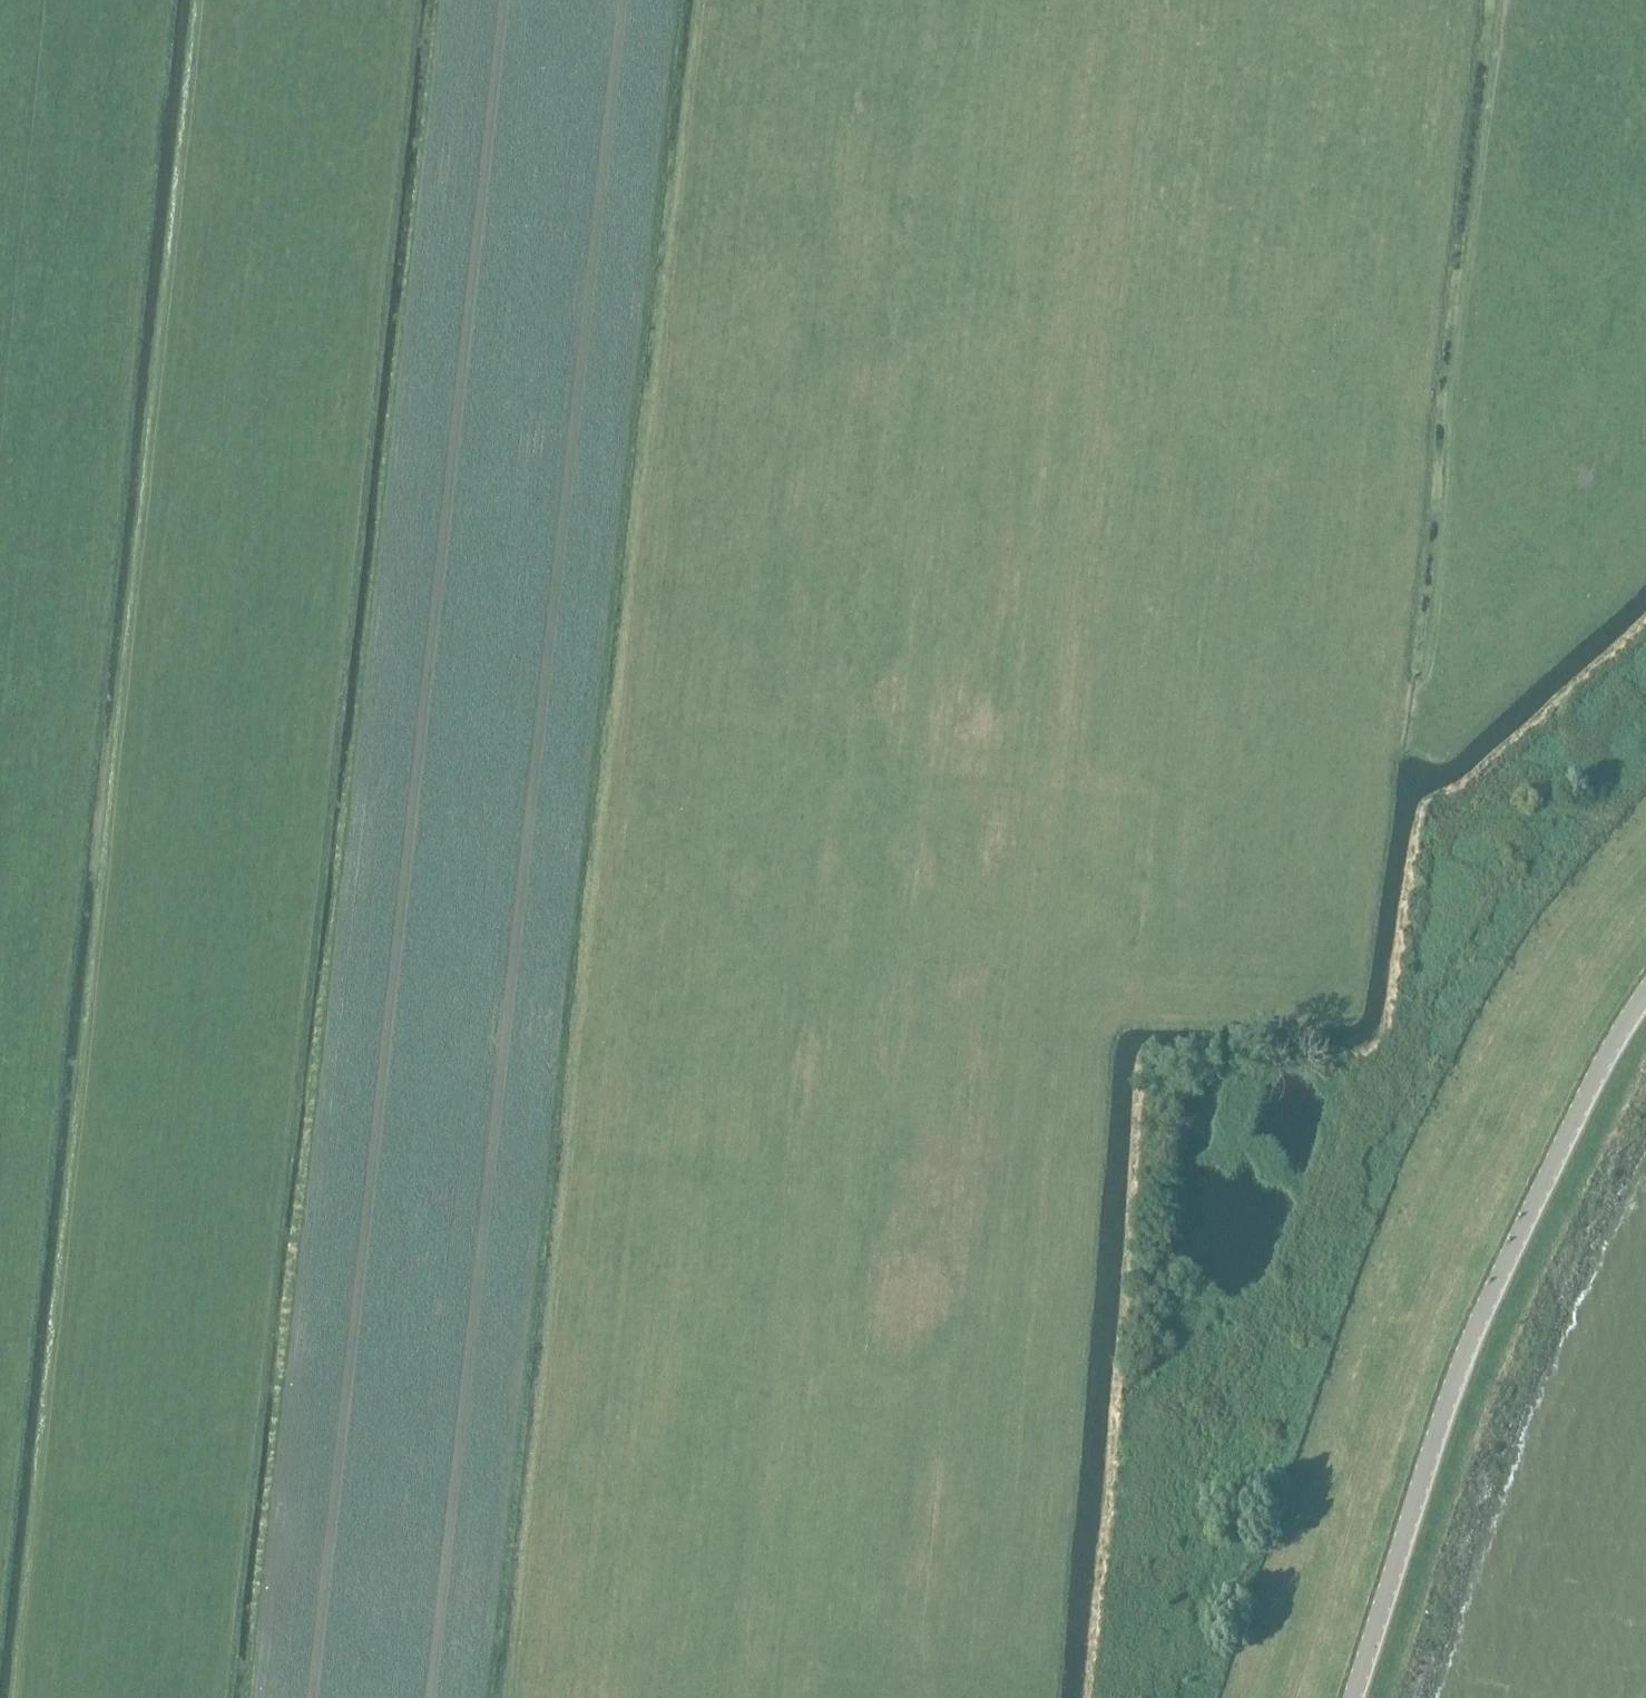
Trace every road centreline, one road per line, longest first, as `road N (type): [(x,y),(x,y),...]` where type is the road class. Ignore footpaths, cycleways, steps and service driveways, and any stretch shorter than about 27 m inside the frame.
road 1 (tertiary): [(1355,1697),(1475,1336),(1587,1097),(1645,995)]

